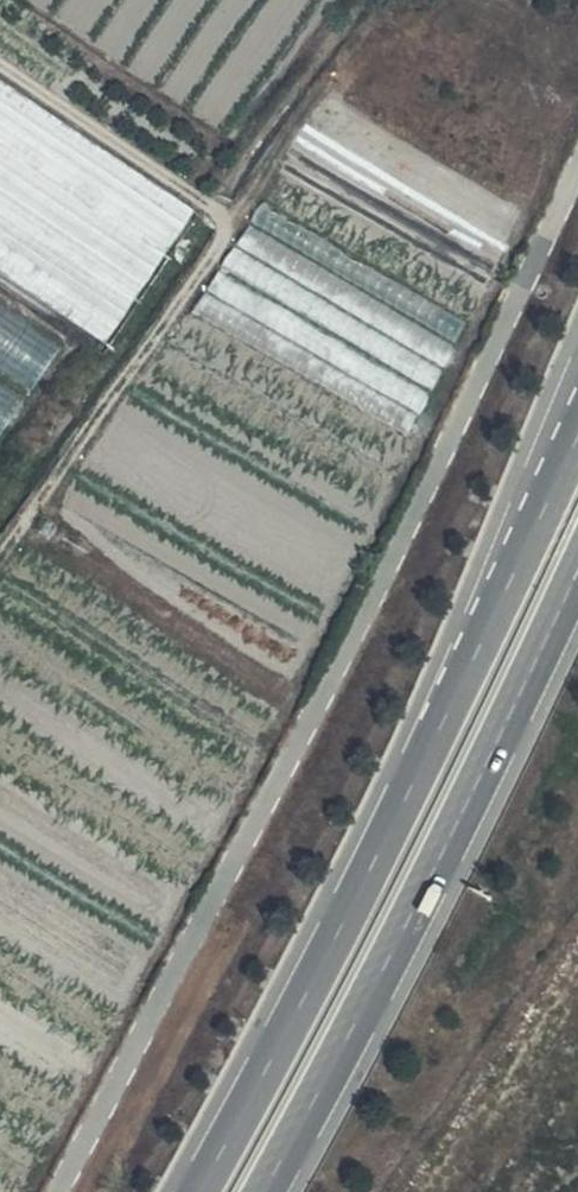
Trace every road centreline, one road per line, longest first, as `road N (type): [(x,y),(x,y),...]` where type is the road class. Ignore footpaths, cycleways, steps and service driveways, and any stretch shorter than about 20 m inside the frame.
road 1 (unclassified): [(577,166),(280,780),(56,1191)]
road 2 (trunk): [(577,431),(392,830),(196,1191)]
road 3 (trunk): [(262,1191),(472,804),(577,574)]

